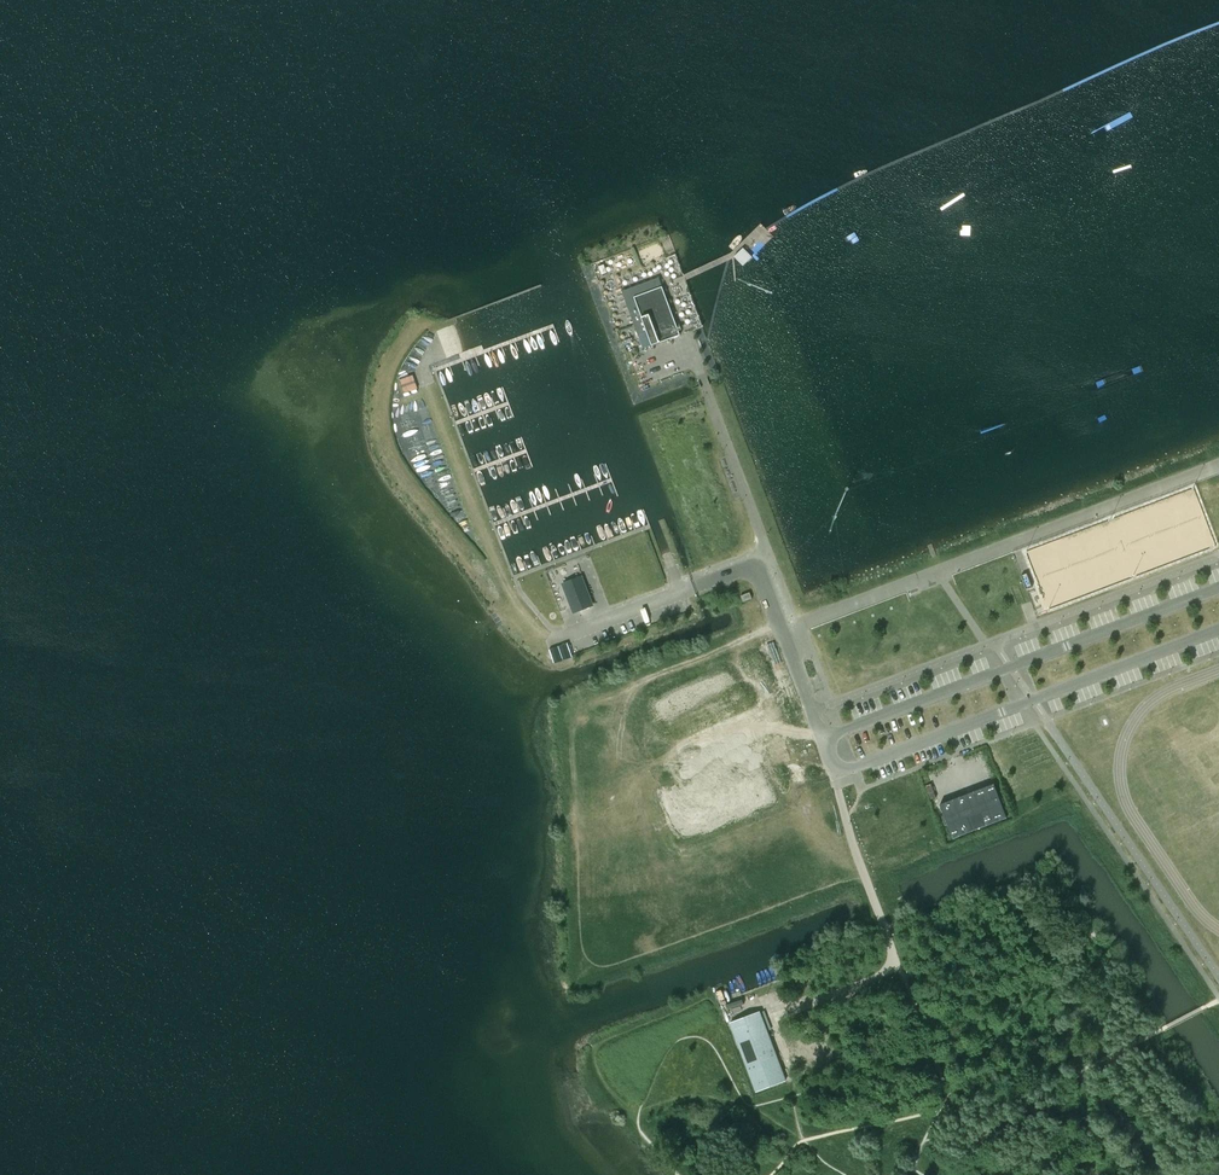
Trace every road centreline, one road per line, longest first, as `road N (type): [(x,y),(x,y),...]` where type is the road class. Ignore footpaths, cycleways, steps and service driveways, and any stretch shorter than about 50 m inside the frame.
road 1 (residential): [(1218,589),(822,739),(836,775),(1218,630)]

